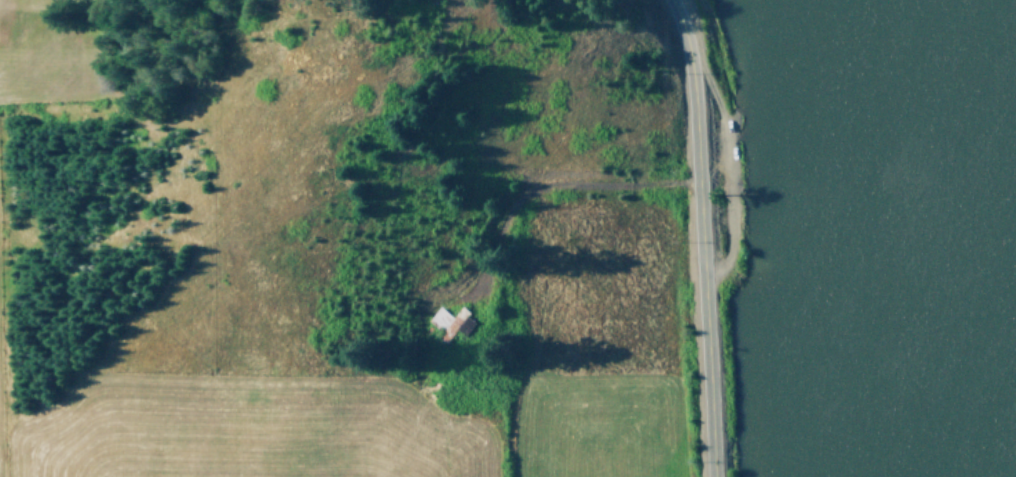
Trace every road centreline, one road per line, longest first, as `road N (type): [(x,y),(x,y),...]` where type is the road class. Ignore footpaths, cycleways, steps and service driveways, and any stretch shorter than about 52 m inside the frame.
road 1 (tertiary): [(713,476),(692,95),(681,27),(667,0)]

